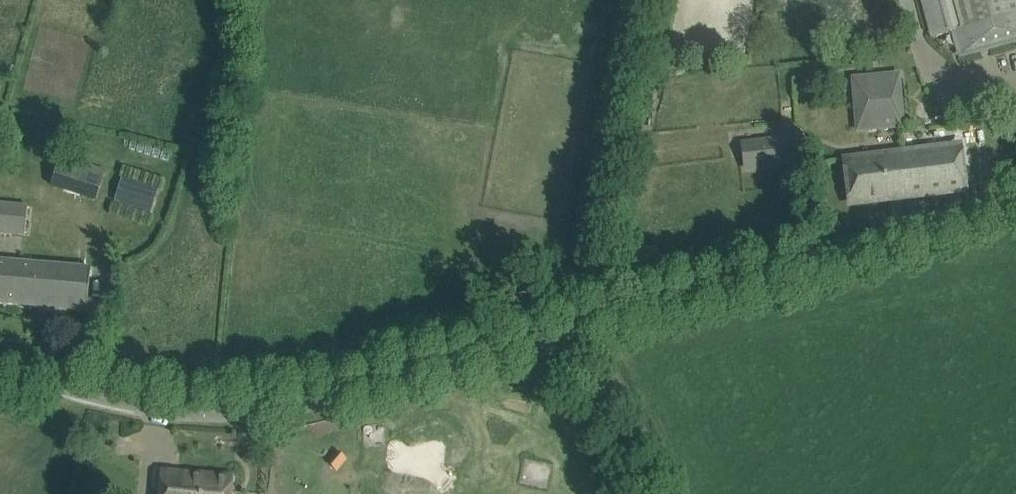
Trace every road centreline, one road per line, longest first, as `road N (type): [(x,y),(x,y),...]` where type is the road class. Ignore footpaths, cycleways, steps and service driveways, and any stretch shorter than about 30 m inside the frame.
road 1 (unclassified): [(577,336),(252,414),(155,409),(0,370)]
road 2 (unclassified): [(1015,214),(577,336)]
road 3 (track): [(637,0),(592,244),(609,327)]
road 4 (unclassified): [(577,336),(652,493)]

